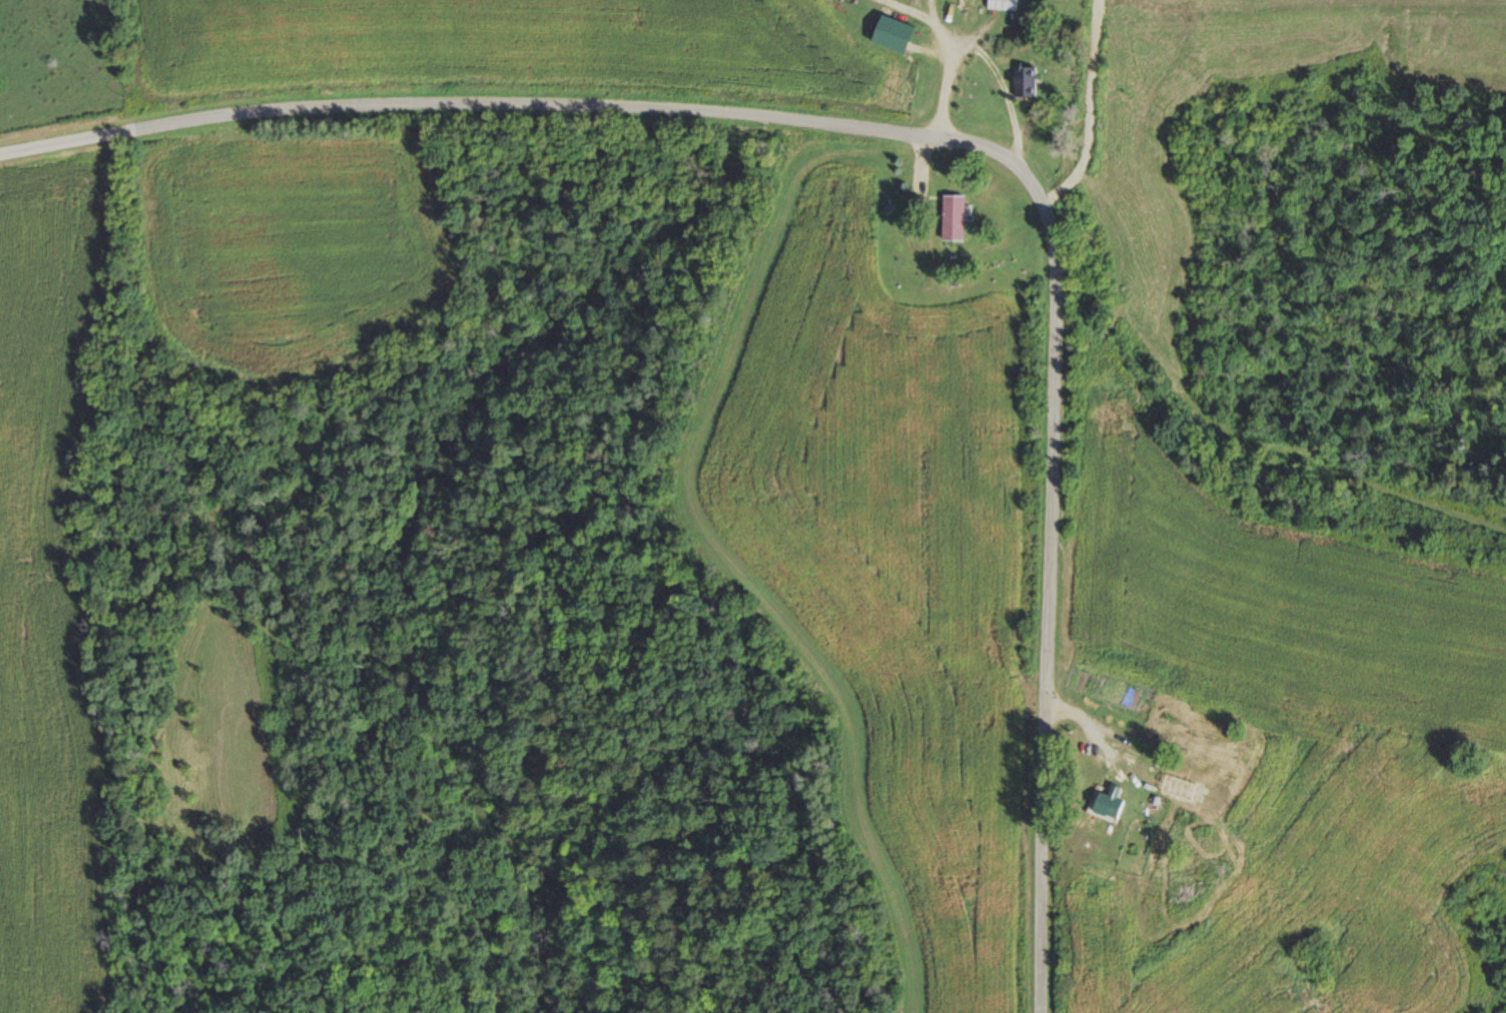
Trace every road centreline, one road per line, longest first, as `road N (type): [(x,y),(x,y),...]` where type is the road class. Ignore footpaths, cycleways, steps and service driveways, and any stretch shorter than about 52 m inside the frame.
road 1 (residential): [(0,158),(252,112),(374,100),(743,113),(953,141),(1011,157),(1041,203),(1051,246),(1041,1012)]

